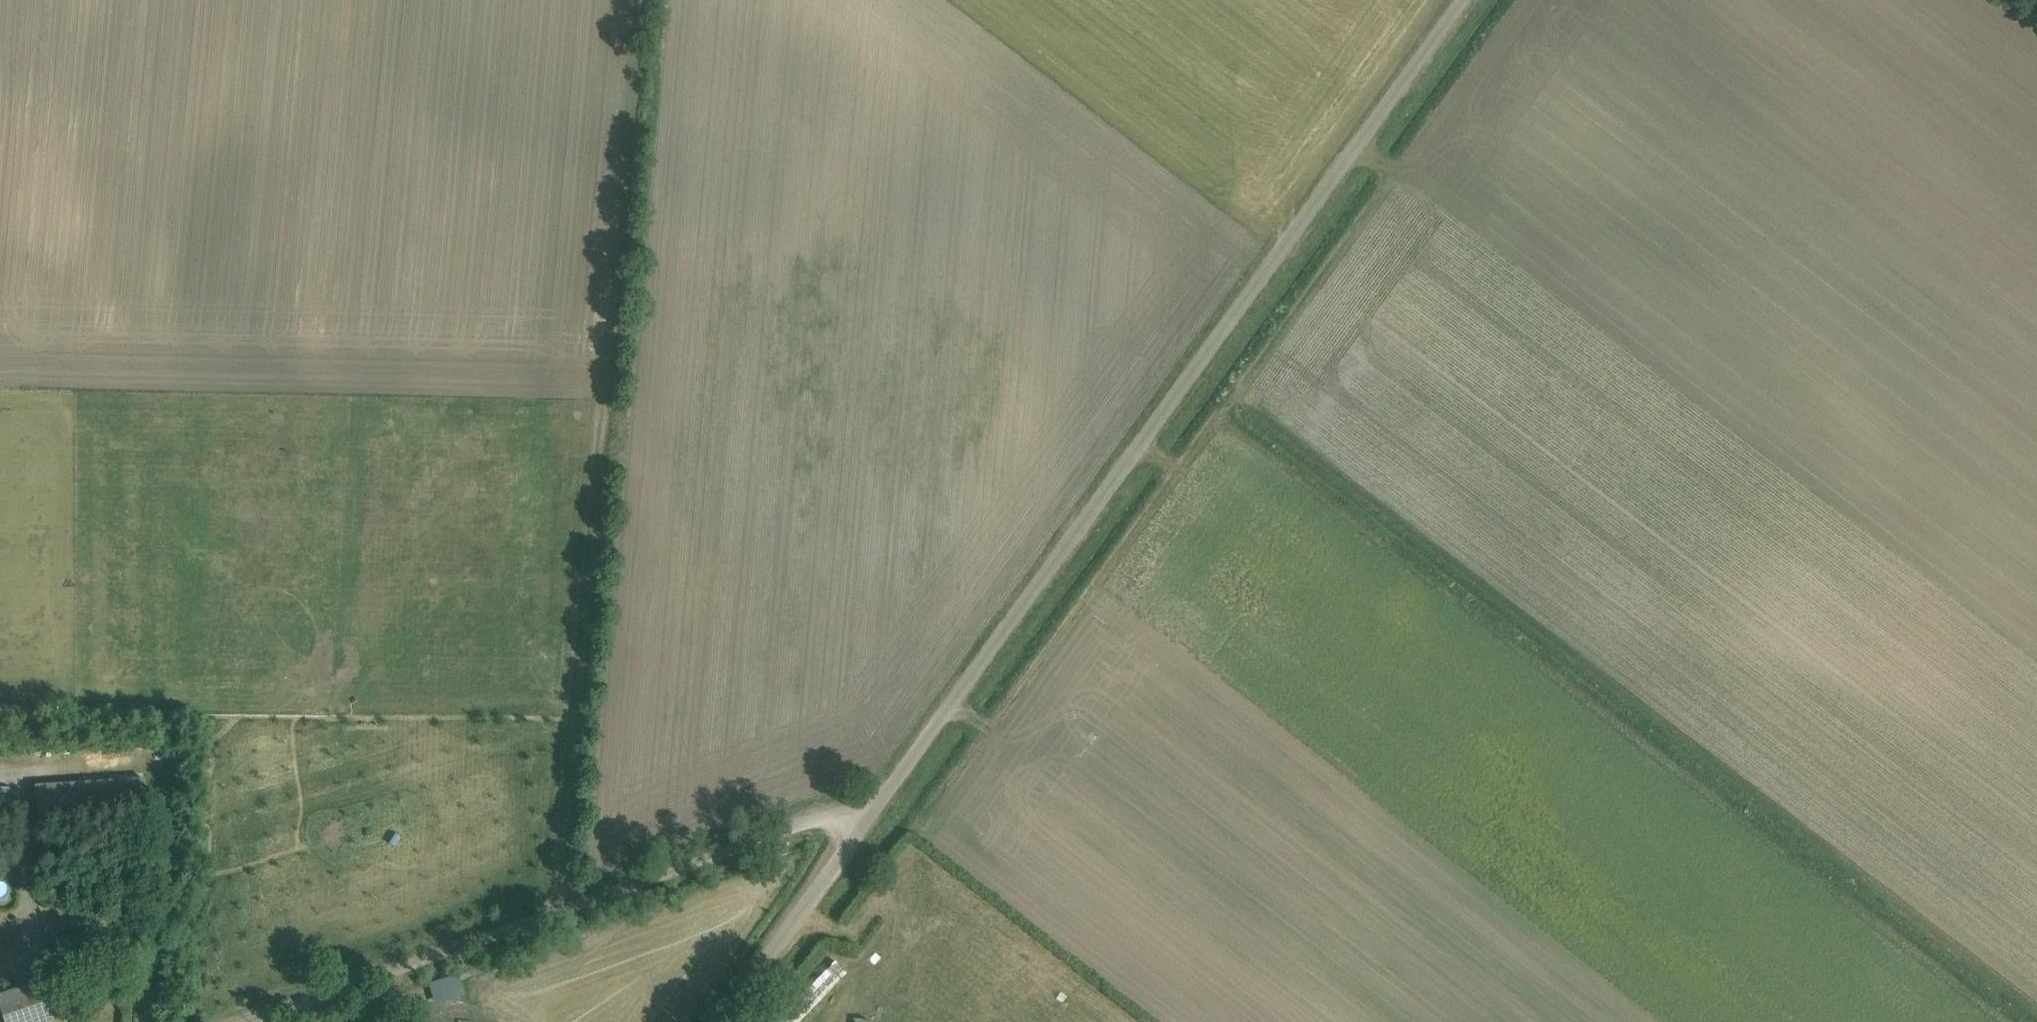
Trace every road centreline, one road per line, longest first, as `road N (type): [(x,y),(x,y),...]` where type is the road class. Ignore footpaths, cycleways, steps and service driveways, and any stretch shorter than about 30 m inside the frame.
road 1 (unclassified): [(1465,0),(893,787)]
road 2 (unclassified): [(893,787),(233,1021)]
road 3 (unclassified): [(893,787),(720,1021)]

